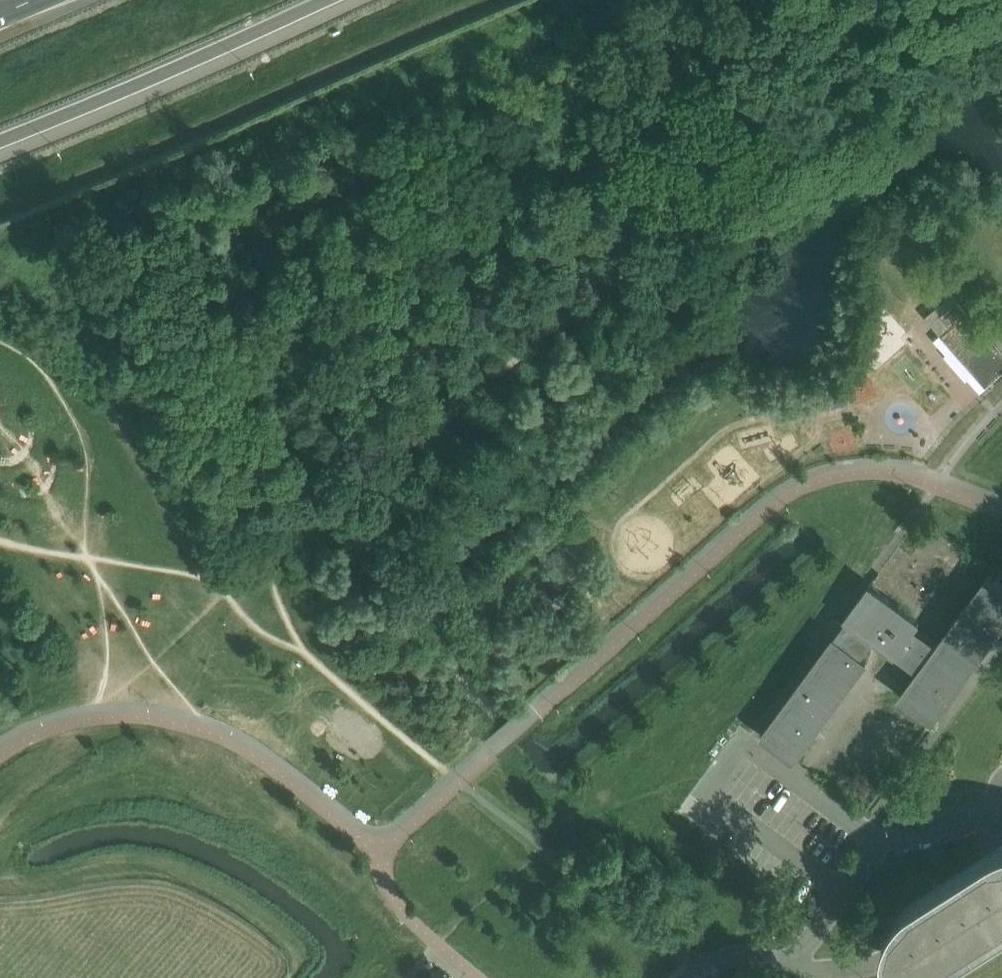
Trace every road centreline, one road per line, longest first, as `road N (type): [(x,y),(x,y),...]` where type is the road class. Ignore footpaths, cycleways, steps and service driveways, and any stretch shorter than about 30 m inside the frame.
road 1 (motorway): [(0,141),(326,0)]
road 2 (residential): [(698,977),(735,958),(785,963),(796,956),(880,843),(983,819)]

